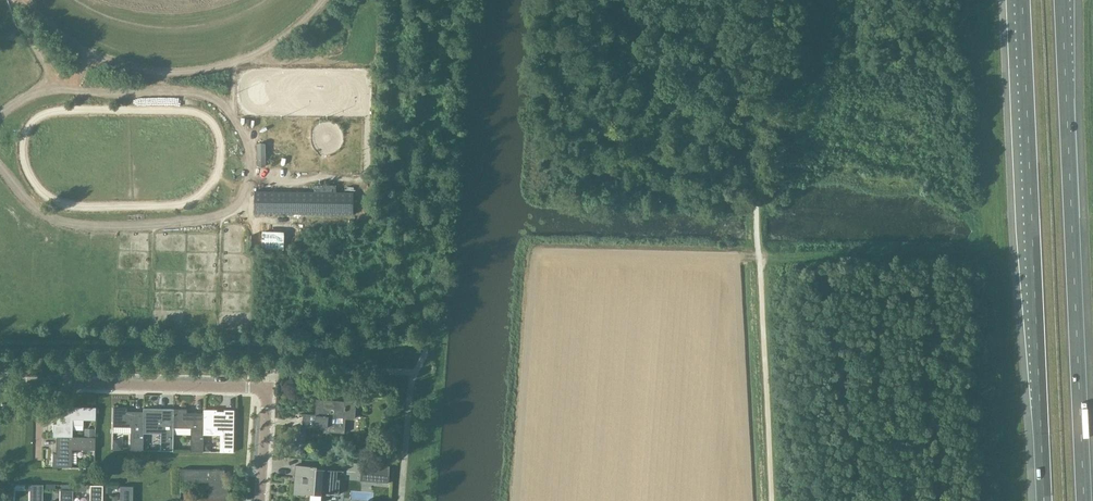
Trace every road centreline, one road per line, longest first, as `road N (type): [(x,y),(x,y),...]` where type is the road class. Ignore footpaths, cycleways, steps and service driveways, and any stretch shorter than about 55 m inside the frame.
road 1 (motorway): [(1022,0),(1044,500)]
road 2 (motorway): [(1083,500),(1061,0)]
road 3 (residential): [(259,500),(268,387),(38,383)]
road 4 (track): [(756,203),(771,500)]

